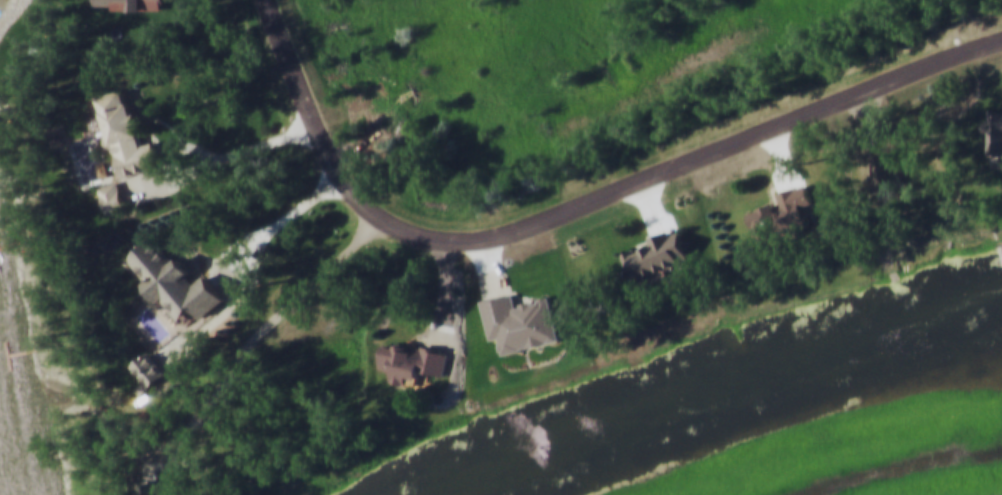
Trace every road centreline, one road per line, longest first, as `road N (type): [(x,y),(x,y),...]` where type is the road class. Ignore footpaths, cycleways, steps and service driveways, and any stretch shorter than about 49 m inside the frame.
road 1 (residential): [(263,0),(333,174),(359,208),(431,244),(466,247),(500,242),(1001,43)]

